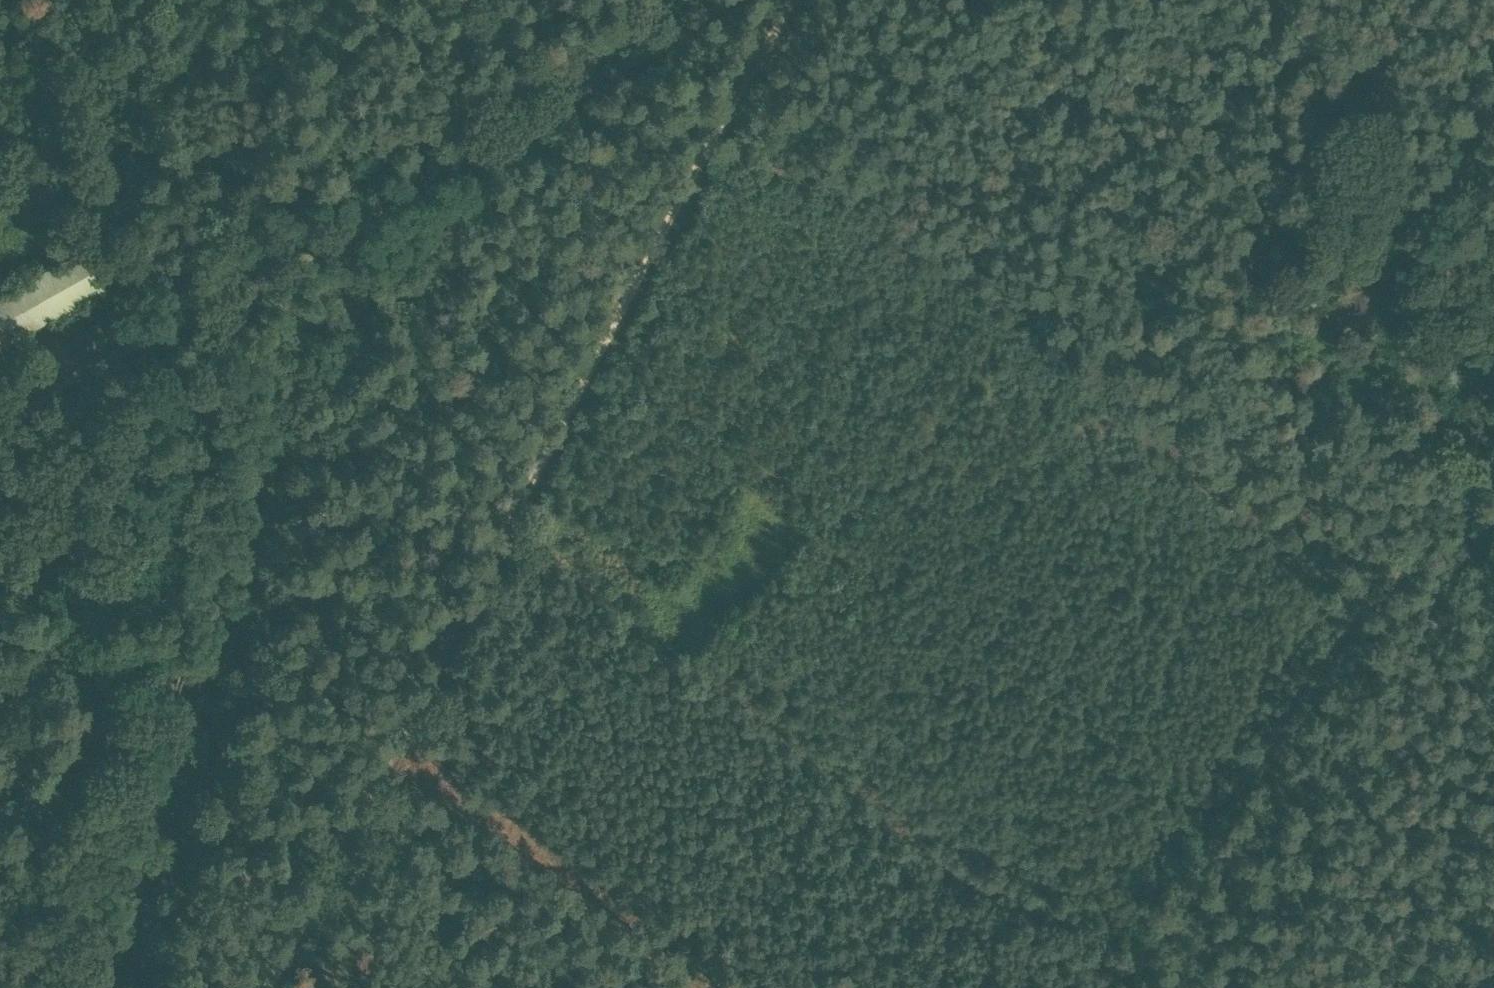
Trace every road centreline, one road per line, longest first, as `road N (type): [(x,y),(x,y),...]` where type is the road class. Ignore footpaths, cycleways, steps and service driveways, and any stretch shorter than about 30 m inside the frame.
road 1 (track): [(788,0),(267,987)]
road 2 (track): [(739,0),(272,283),(73,378),(0,431)]
road 3 (track): [(703,987),(380,776)]

